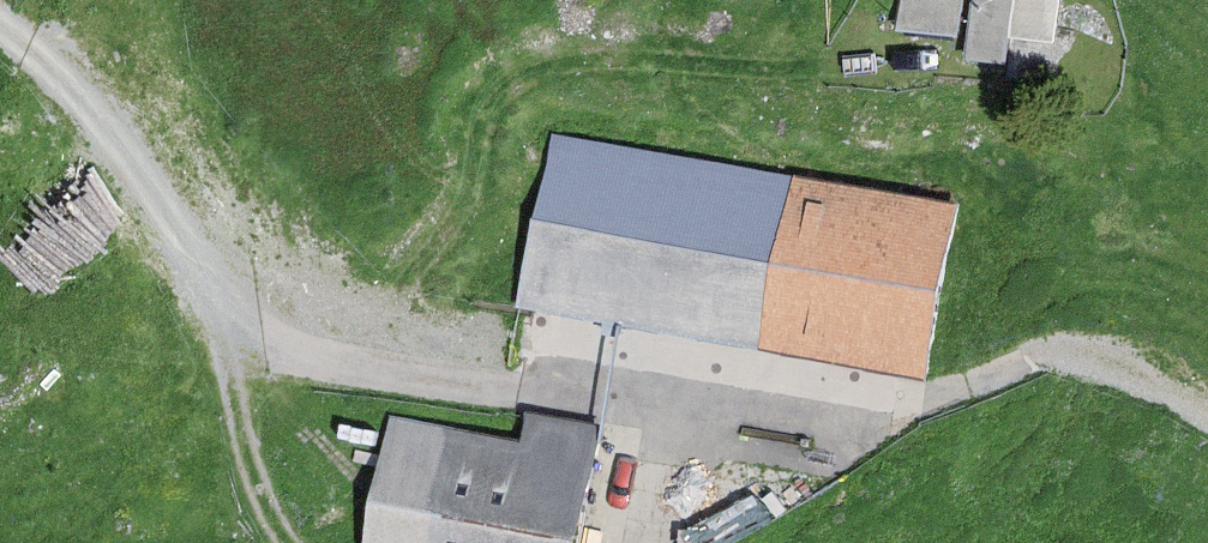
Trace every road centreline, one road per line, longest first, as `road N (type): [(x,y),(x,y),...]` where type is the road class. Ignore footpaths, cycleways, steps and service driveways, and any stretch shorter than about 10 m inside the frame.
road 1 (track): [(186,232),(218,266),(297,321),(491,382),(936,399)]
road 2 (track): [(1207,392),(1112,345),(1048,349),(936,399)]
road 3 (track): [(218,266),(235,424),(260,503),(284,542)]
road 4 (track): [(0,29),(65,81),(186,232)]
road 5 (track): [(685,386),(628,542)]

